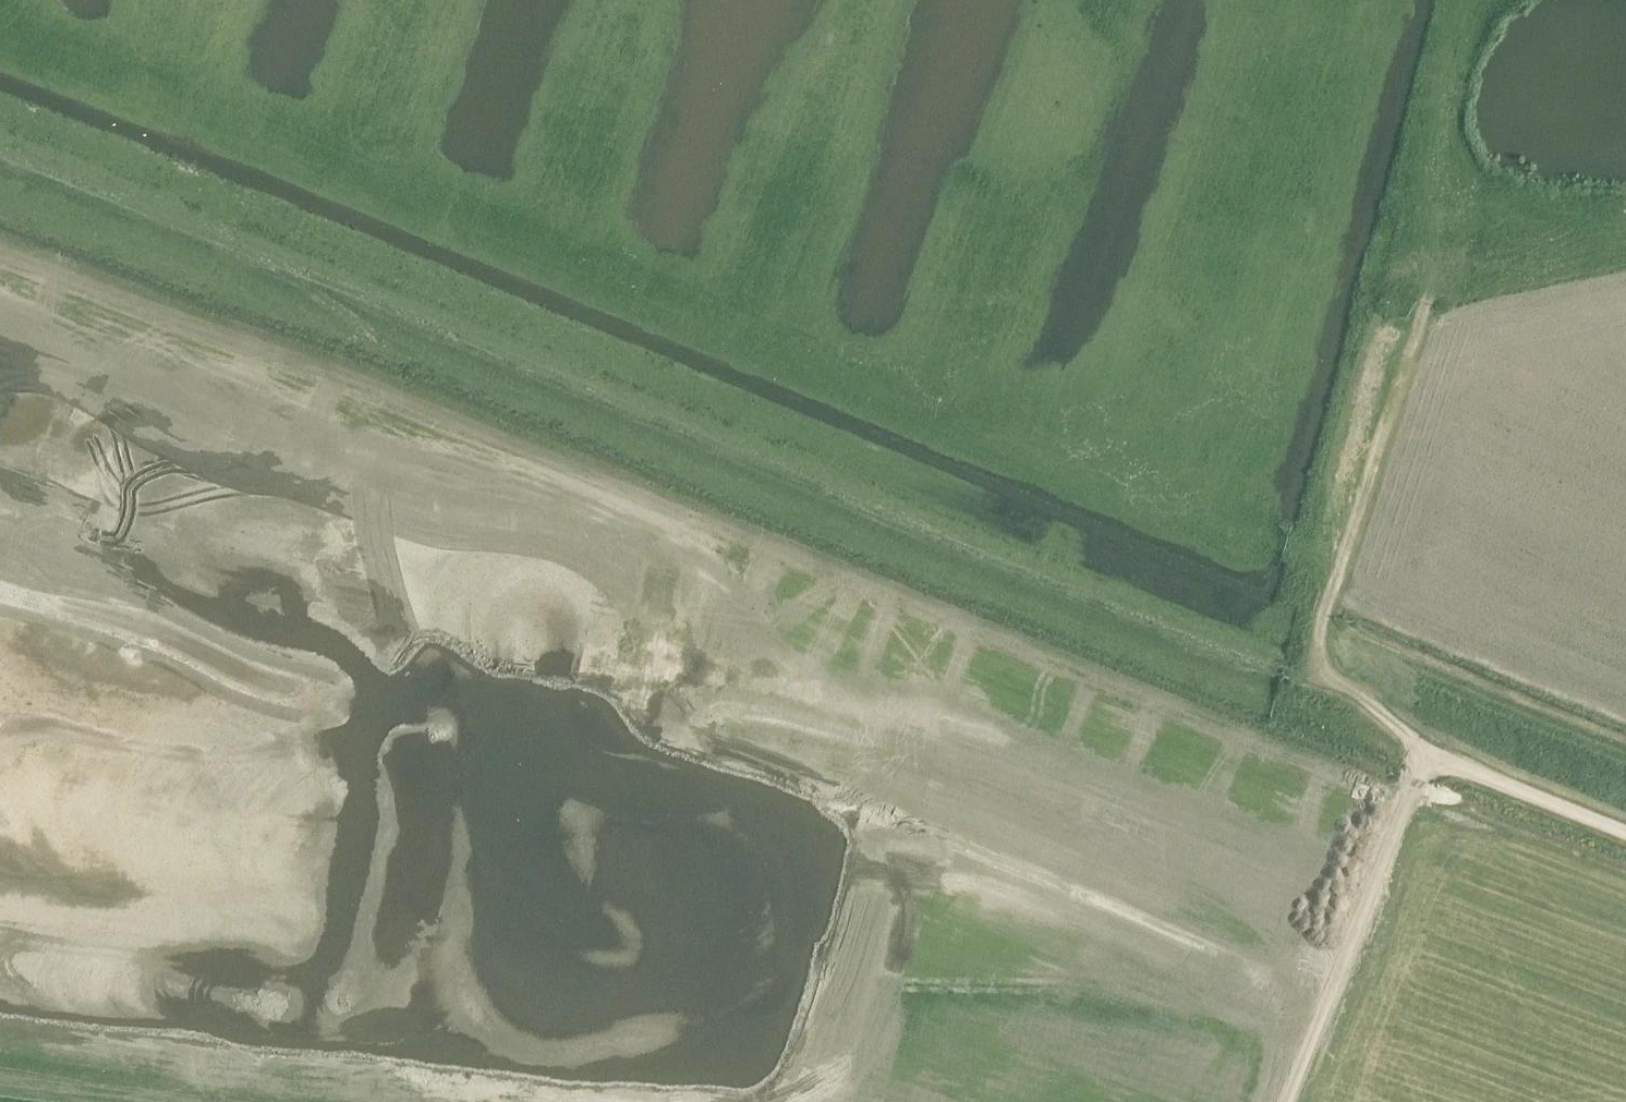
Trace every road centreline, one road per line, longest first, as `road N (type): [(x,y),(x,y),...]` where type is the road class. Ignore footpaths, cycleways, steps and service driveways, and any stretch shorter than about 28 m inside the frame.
road 1 (track): [(1425,306),(1318,644),(1330,670),(1414,739),(1424,756)]
road 2 (track): [(1287,1101),(1424,756)]
road 3 (unclassified): [(1424,756),(1625,832)]

